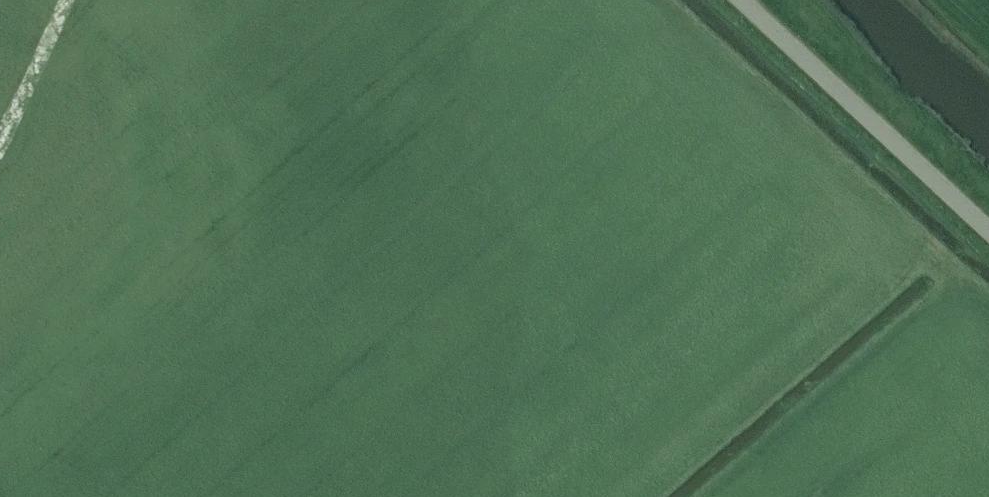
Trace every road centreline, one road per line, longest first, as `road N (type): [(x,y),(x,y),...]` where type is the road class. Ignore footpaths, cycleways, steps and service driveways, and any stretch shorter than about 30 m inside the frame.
road 1 (unclassified): [(742,0),(988,230)]

